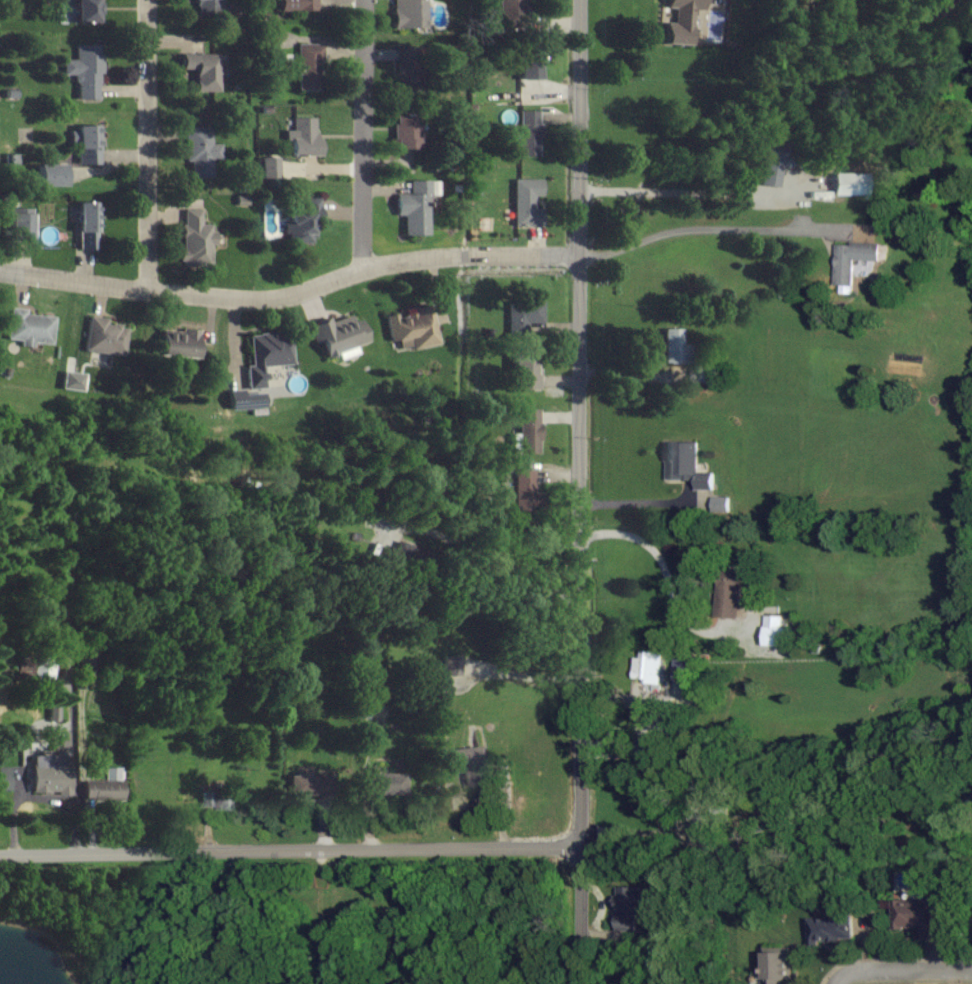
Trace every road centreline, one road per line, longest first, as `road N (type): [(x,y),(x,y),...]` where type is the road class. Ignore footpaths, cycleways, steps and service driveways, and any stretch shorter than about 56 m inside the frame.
road 1 (tertiary): [(582,0),(581,983)]
road 2 (residential): [(0,269),(256,298),(444,255),(580,256)]
road 3 (tertiary): [(0,851),(582,847)]
road 4 (residential): [(149,0),(150,290)]
road 5 (residential): [(364,0),(362,269)]
road 6 (residential): [(836,983),(865,970),(971,970)]

